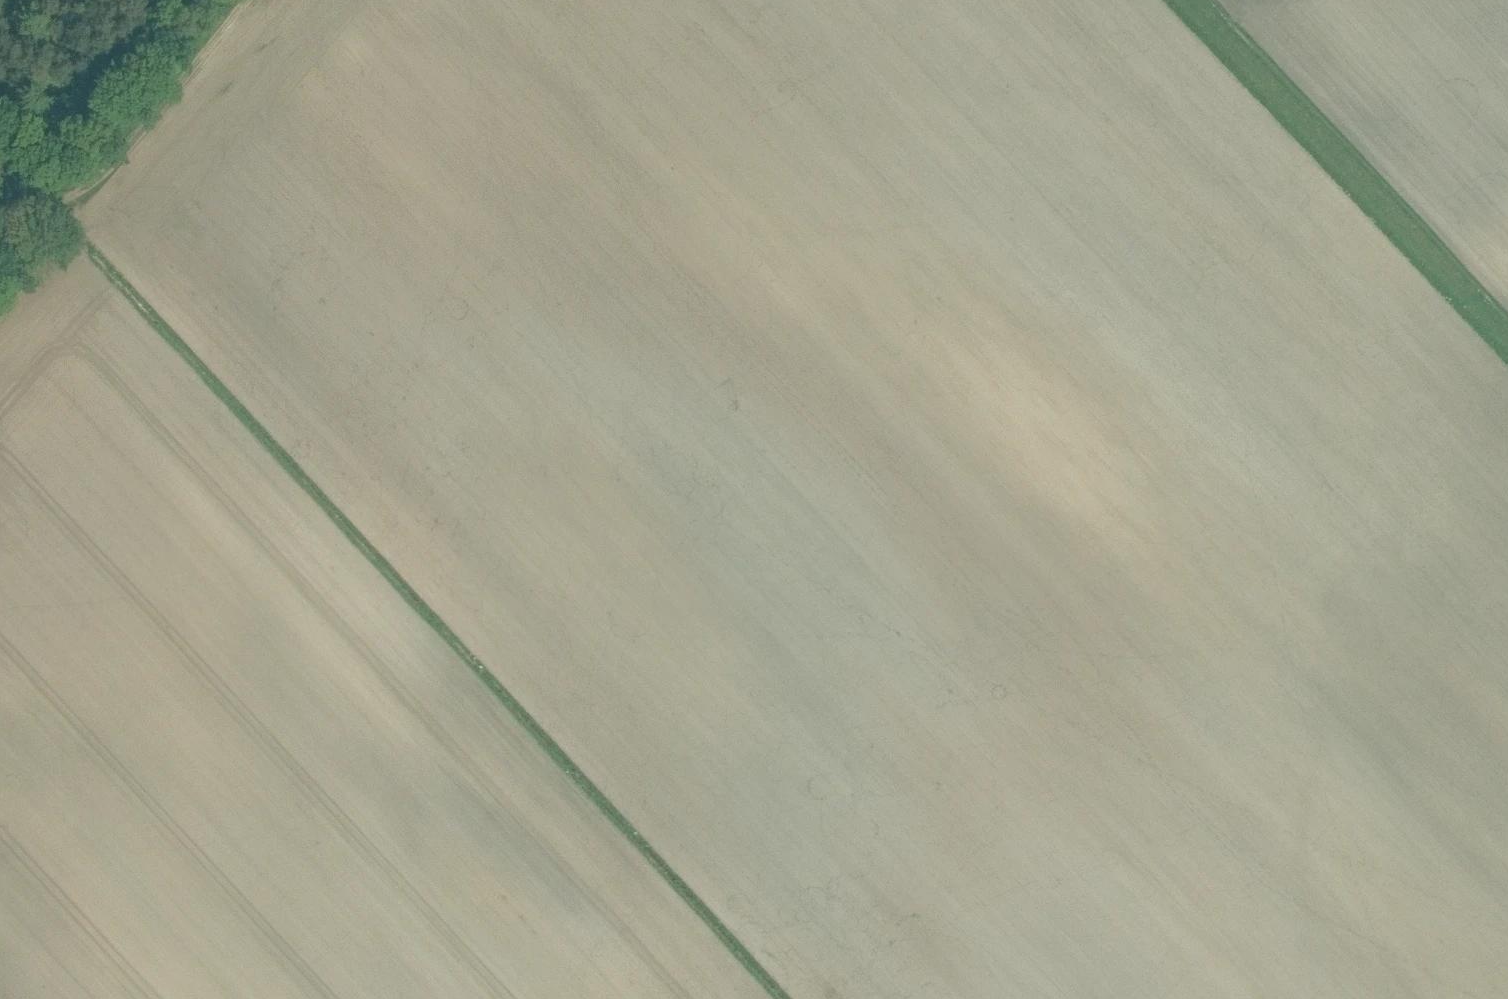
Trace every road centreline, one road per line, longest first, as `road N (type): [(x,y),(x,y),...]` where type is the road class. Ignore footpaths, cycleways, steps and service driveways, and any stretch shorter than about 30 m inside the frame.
road 1 (track): [(1507,322),(1209,0)]
road 2 (track): [(251,0),(89,192),(43,203)]

